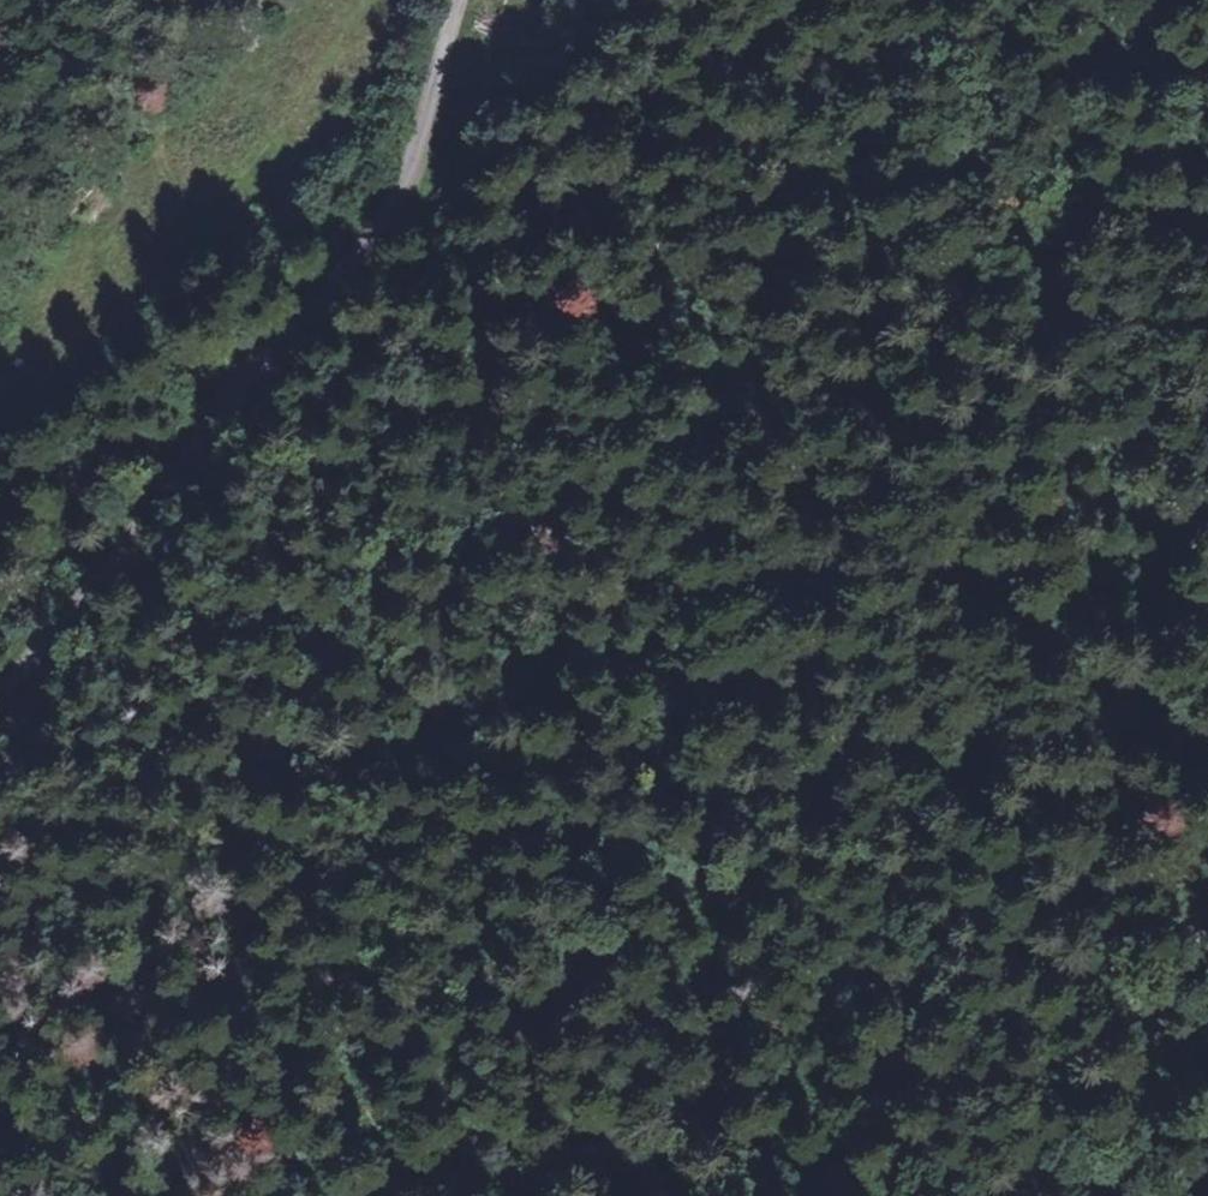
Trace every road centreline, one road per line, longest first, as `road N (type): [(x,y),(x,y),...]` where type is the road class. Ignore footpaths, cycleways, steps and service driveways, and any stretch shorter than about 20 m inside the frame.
road 1 (tertiary): [(463,0),(424,152),(368,274),(0,706)]
road 2 (track): [(0,282),(202,64),(273,0)]

